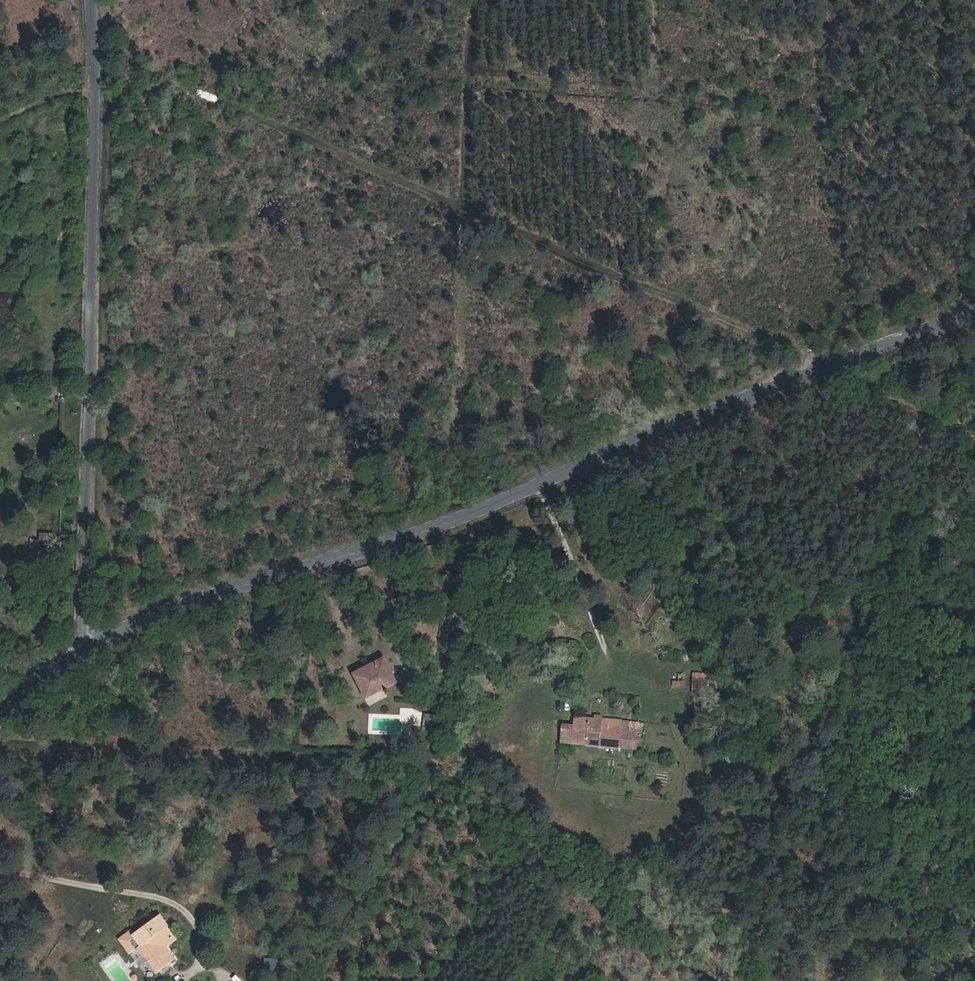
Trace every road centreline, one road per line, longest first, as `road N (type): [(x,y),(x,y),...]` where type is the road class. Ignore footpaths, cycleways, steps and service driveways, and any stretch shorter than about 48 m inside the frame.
road 1 (track): [(974,433),(188,74),(0,127)]
road 2 (secondary): [(80,654),(178,607),(433,529),(641,439),(974,313)]
road 3 (residential): [(101,0),(105,97),(80,654)]
road 4 (track): [(450,622),(430,778),(0,743)]
road 5 (track): [(474,0),(464,198)]

